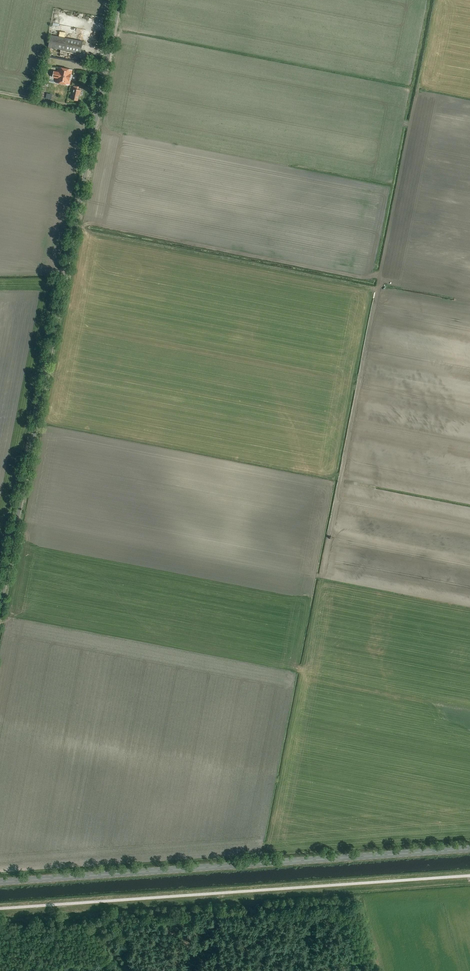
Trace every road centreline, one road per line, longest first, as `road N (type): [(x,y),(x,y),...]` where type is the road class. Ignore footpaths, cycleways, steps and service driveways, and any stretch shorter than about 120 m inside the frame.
road 1 (unclassified): [(0,605),(119,0)]
road 2 (primary): [(0,882),(469,849)]

